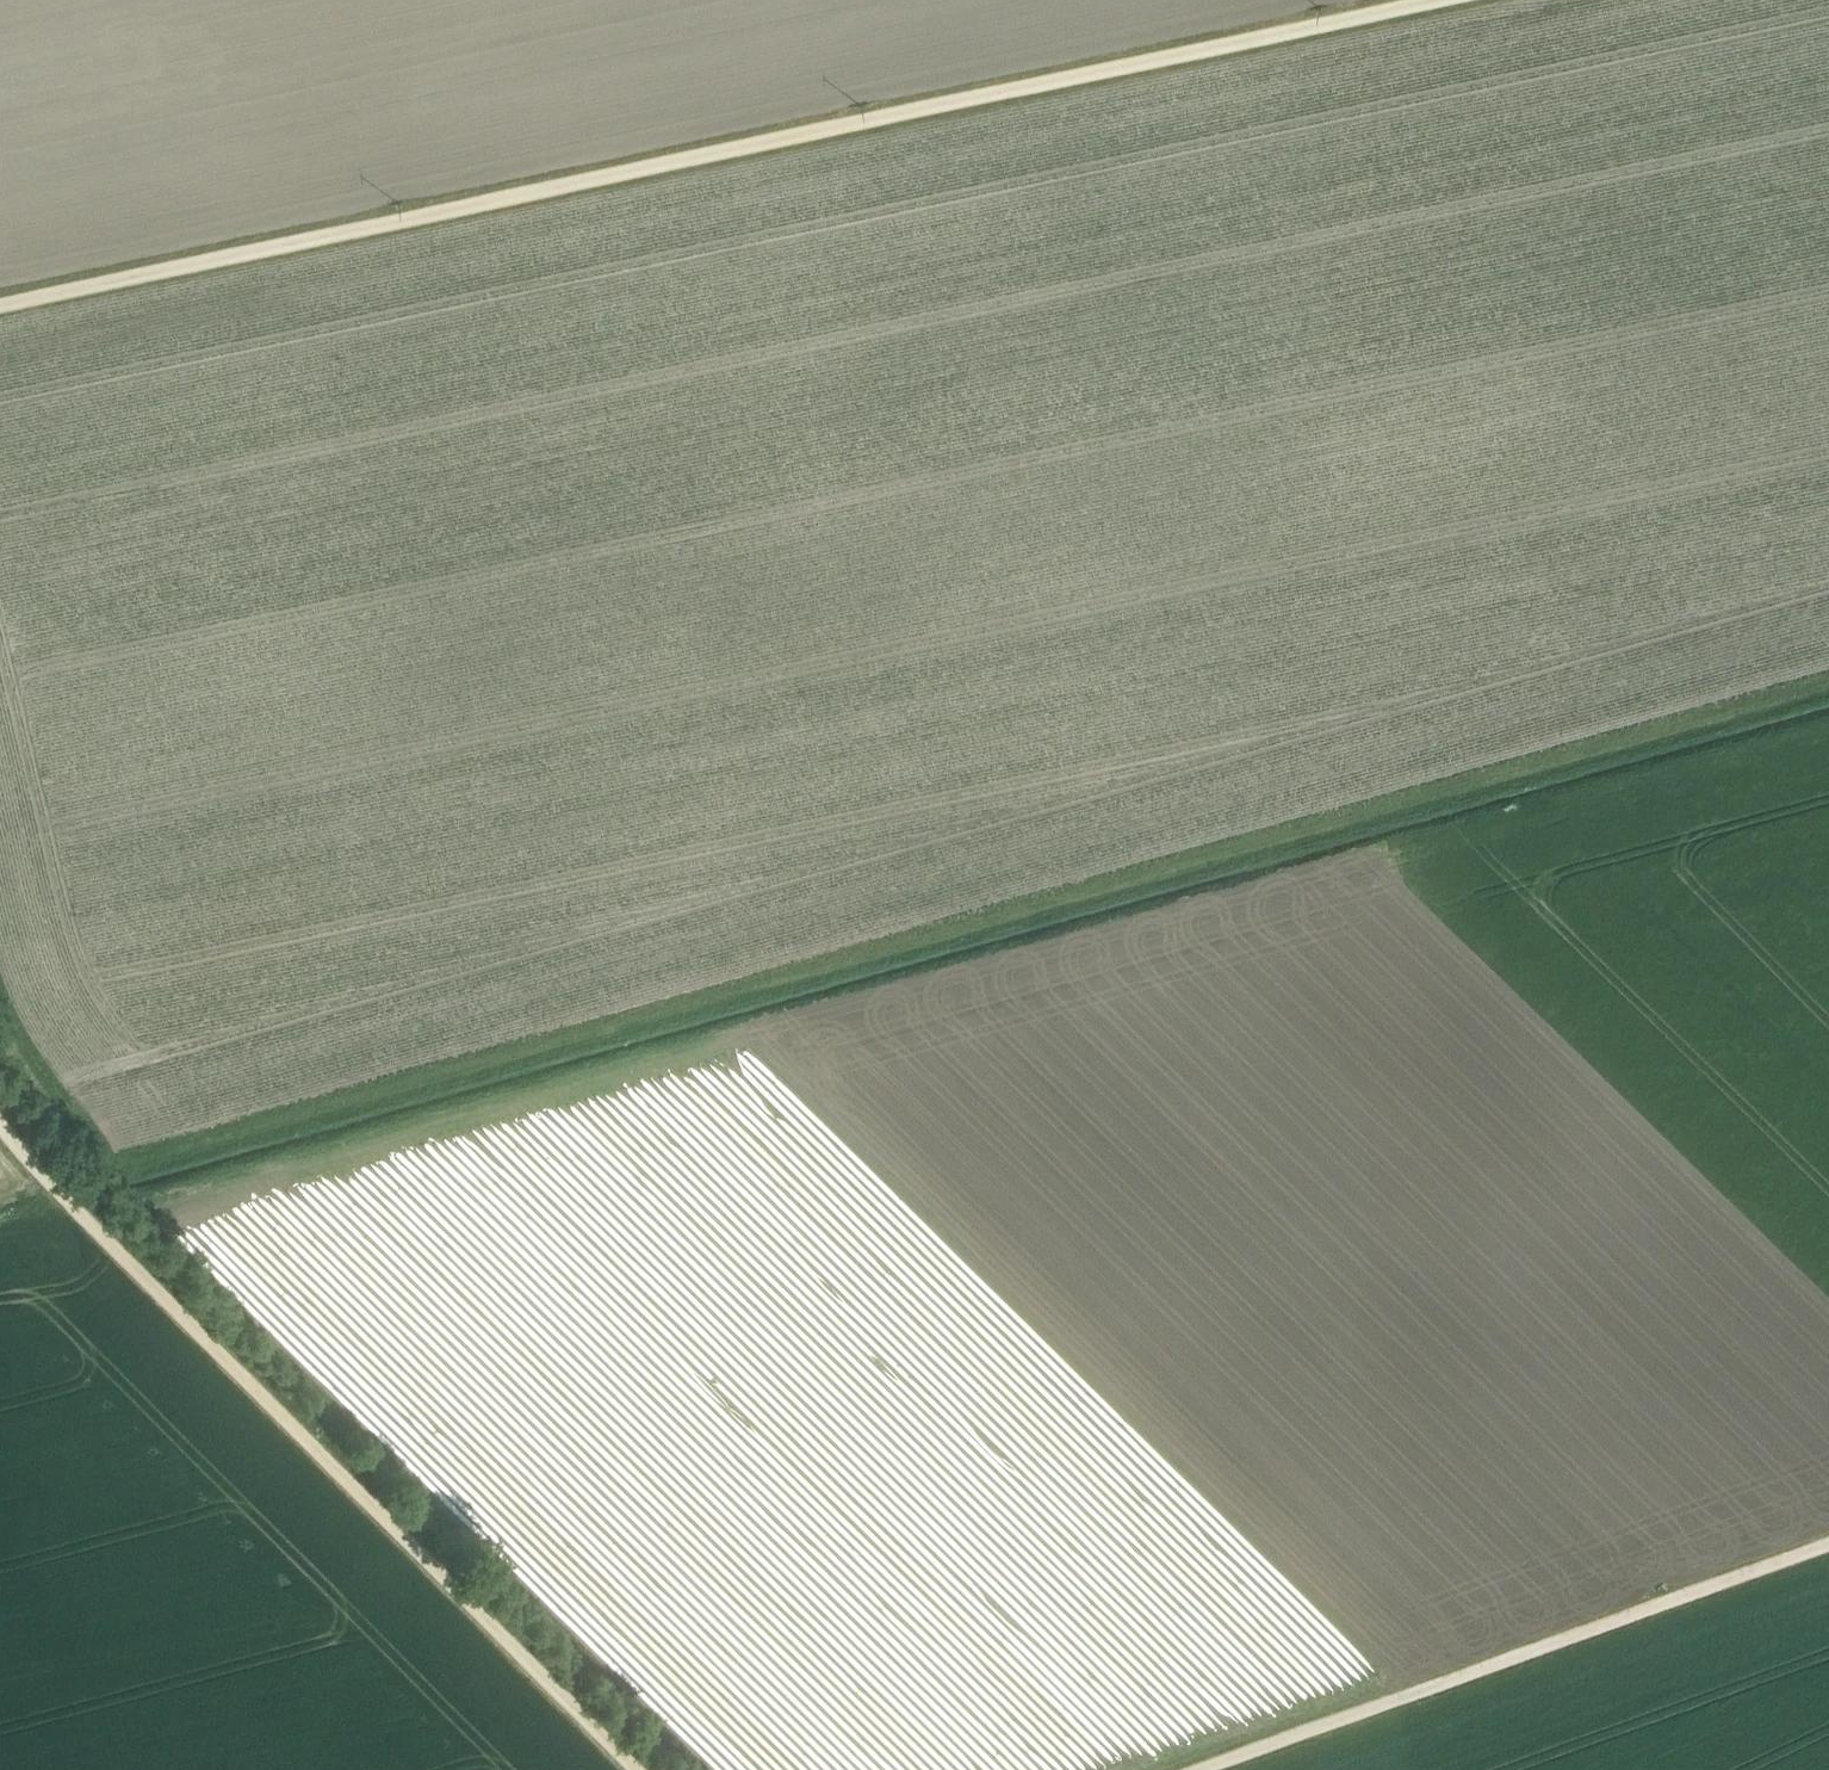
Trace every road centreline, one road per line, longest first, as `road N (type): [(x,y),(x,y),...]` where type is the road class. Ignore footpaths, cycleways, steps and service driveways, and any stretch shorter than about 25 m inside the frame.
road 1 (track): [(0,303),(1418,0)]
road 2 (track): [(0,1121),(36,1167),(639,1769)]
road 3 (track): [(1828,1544),(1209,1769)]

